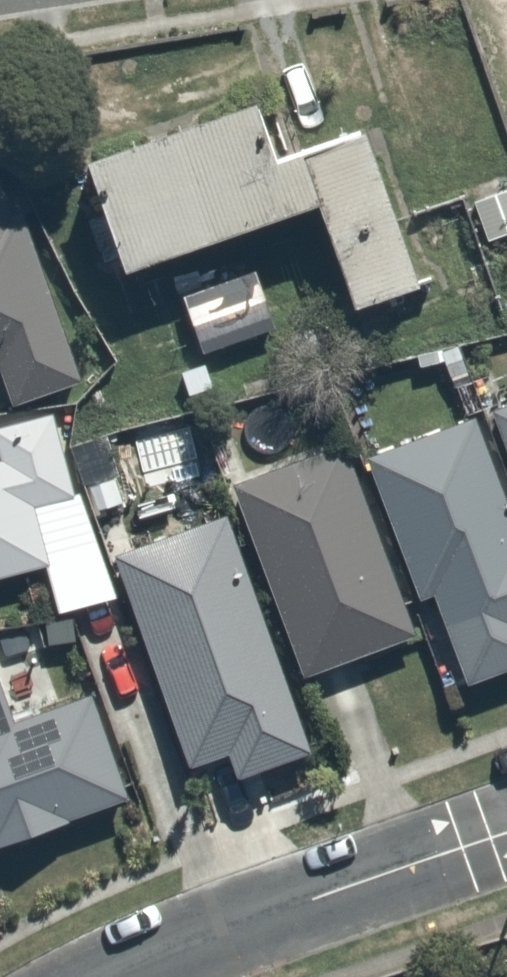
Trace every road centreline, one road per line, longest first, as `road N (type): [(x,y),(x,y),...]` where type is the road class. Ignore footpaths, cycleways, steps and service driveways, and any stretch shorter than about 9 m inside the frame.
road 1 (residential): [(506,831),(139,976)]

